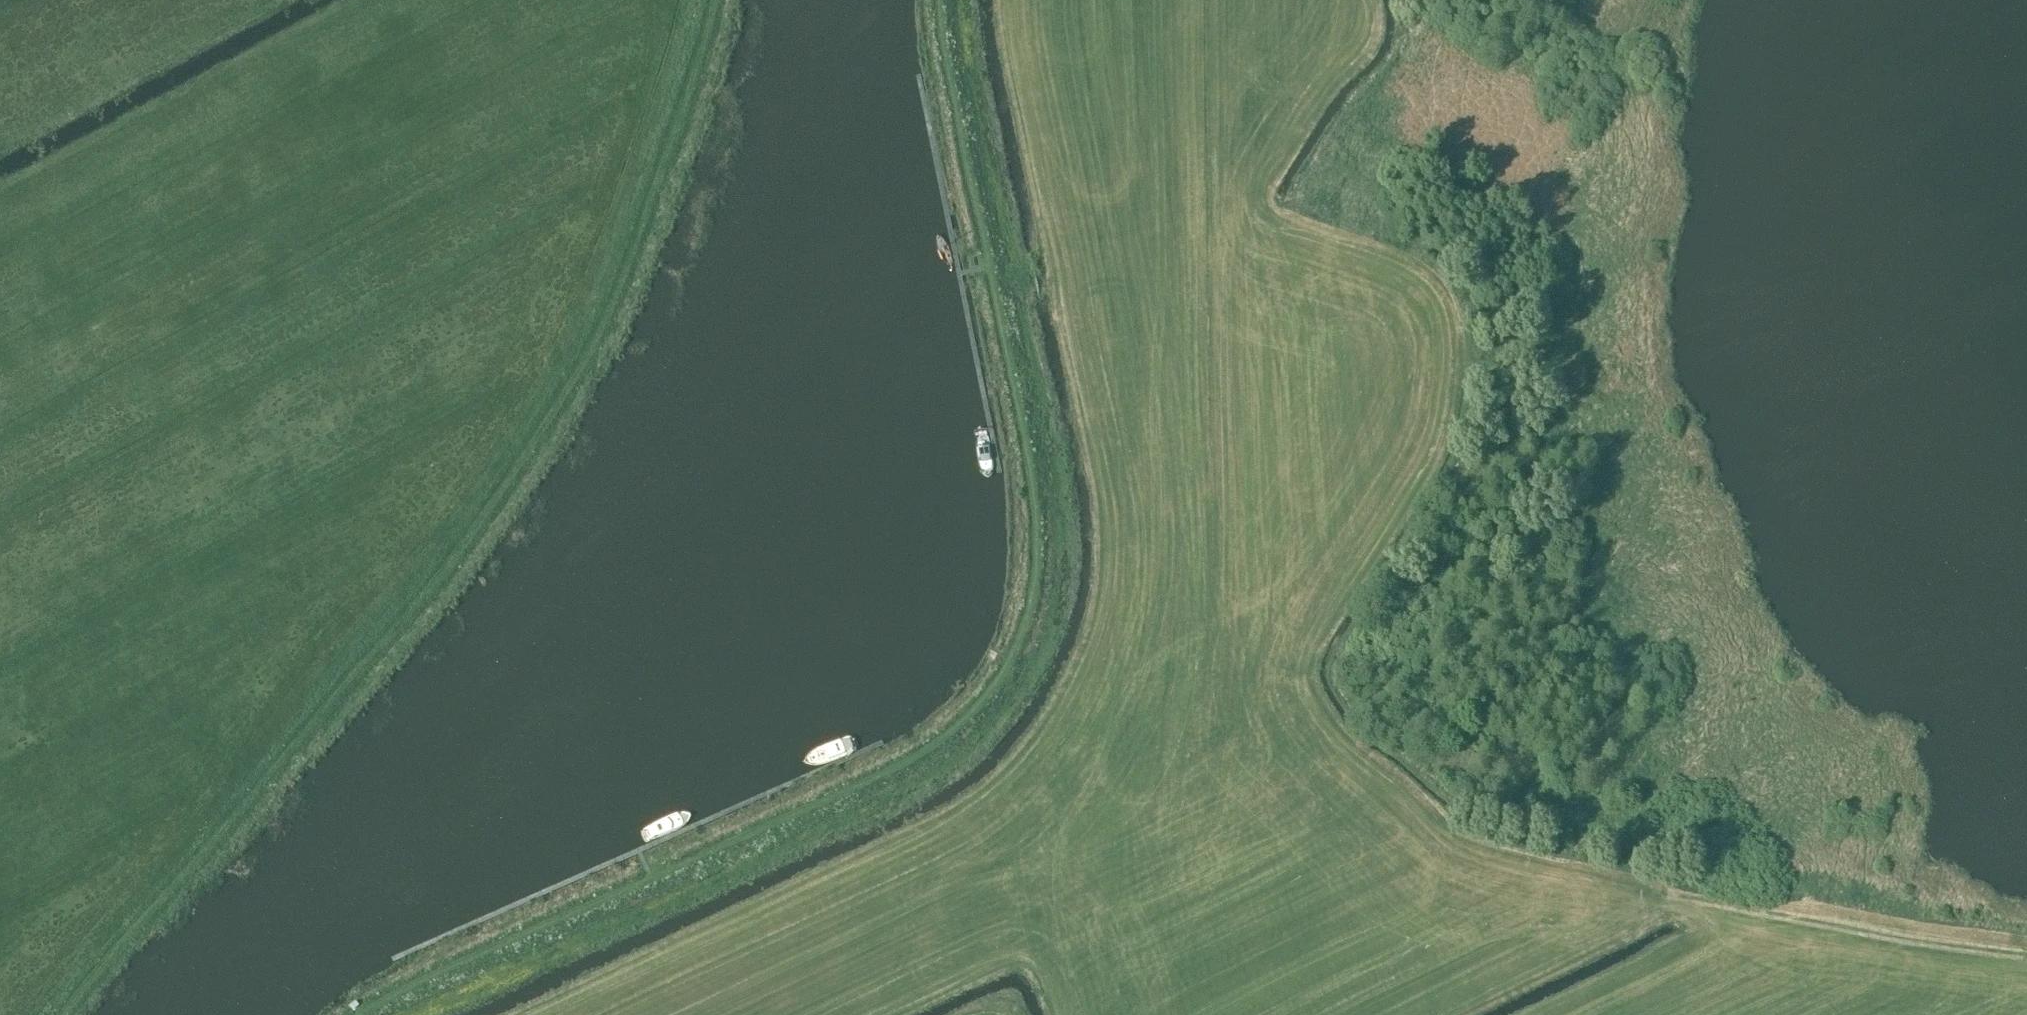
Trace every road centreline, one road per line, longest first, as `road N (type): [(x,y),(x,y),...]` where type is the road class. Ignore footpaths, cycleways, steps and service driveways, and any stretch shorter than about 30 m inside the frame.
road 1 (track): [(2026,958),(1677,894)]

